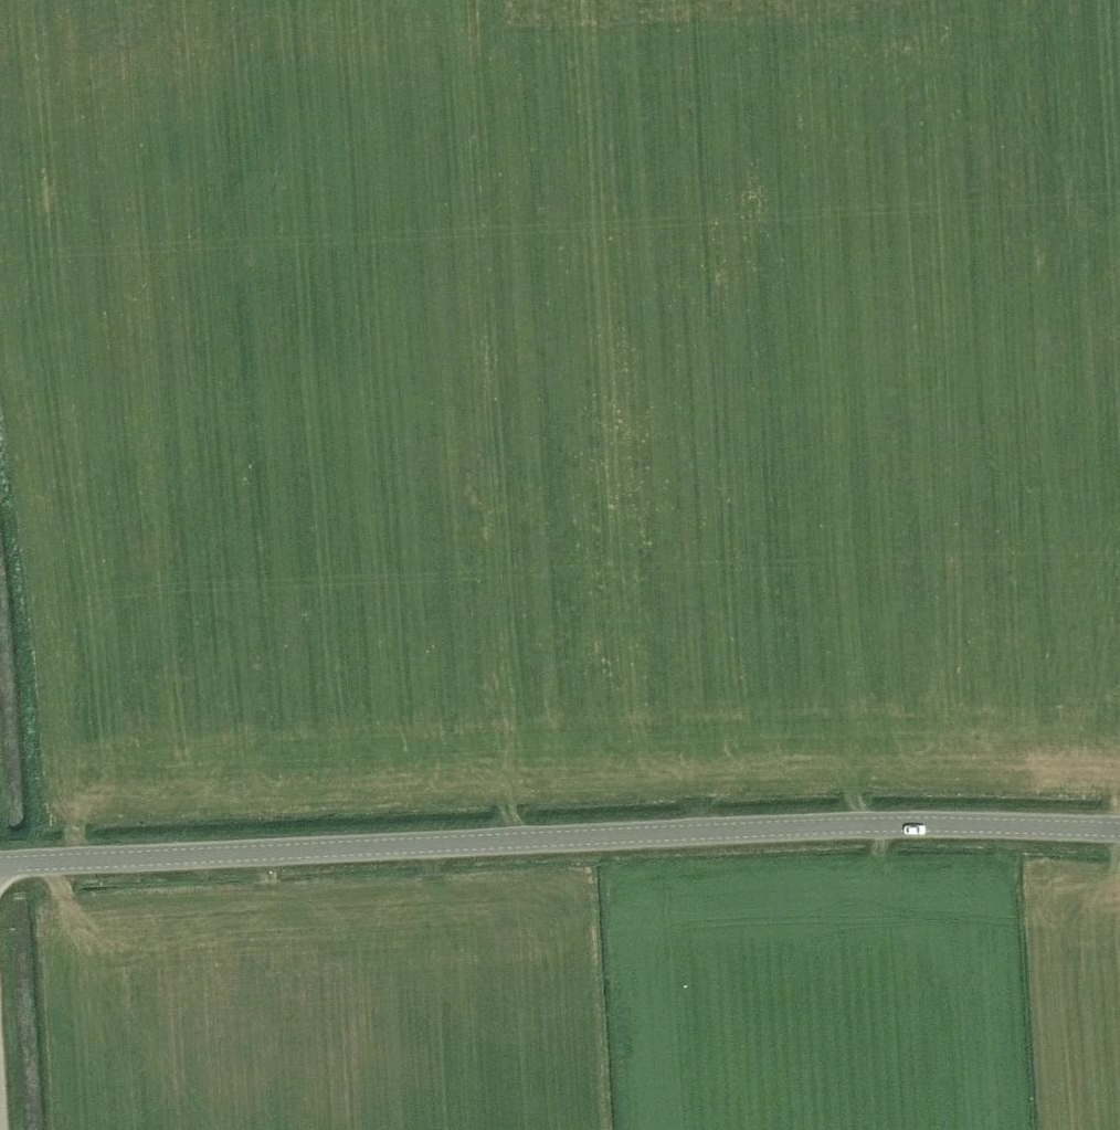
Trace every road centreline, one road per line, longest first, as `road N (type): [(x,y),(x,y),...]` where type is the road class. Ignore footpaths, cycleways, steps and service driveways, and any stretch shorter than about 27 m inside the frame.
road 1 (tertiary): [(1119,830),(907,824),(0,865)]

